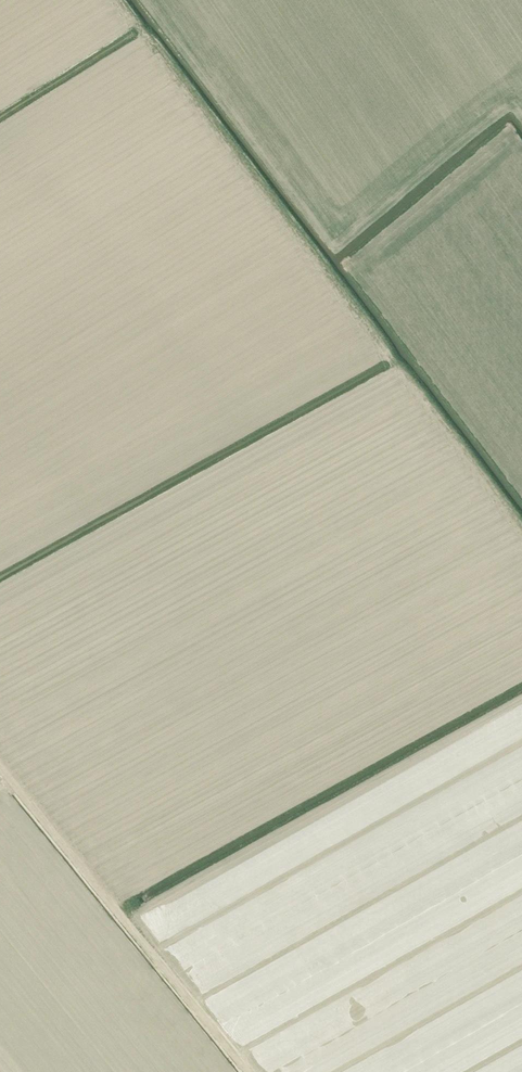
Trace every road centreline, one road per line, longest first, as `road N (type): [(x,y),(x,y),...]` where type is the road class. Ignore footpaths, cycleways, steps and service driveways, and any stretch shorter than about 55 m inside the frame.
road 1 (track): [(244,1071),(0,773)]

